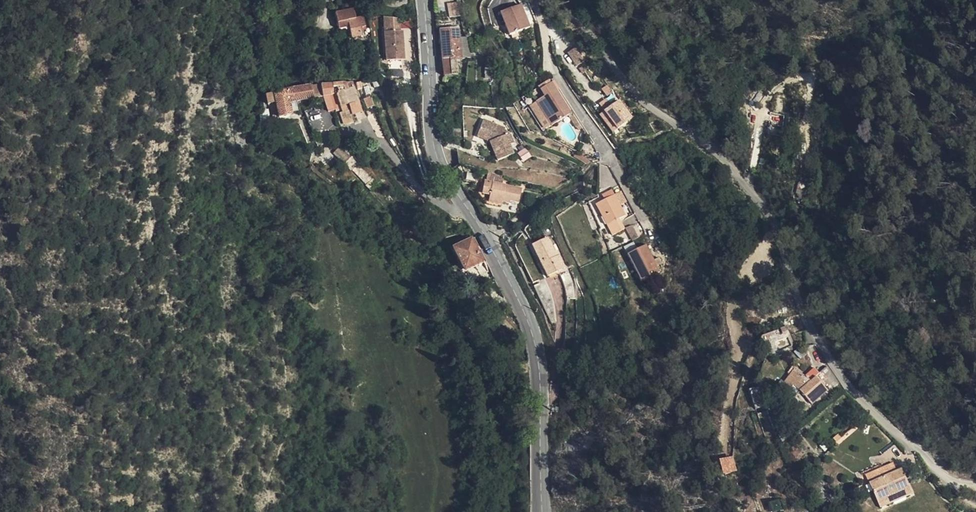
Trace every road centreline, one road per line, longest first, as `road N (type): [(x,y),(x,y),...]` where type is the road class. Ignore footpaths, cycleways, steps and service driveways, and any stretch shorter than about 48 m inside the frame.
road 1 (residential): [(918,447),(825,355),(761,201),(703,140),(653,109),(581,23),(544,0)]
road 2 (tertiary): [(543,511),(535,348),(491,248),(442,170),(431,127),(422,0)]

